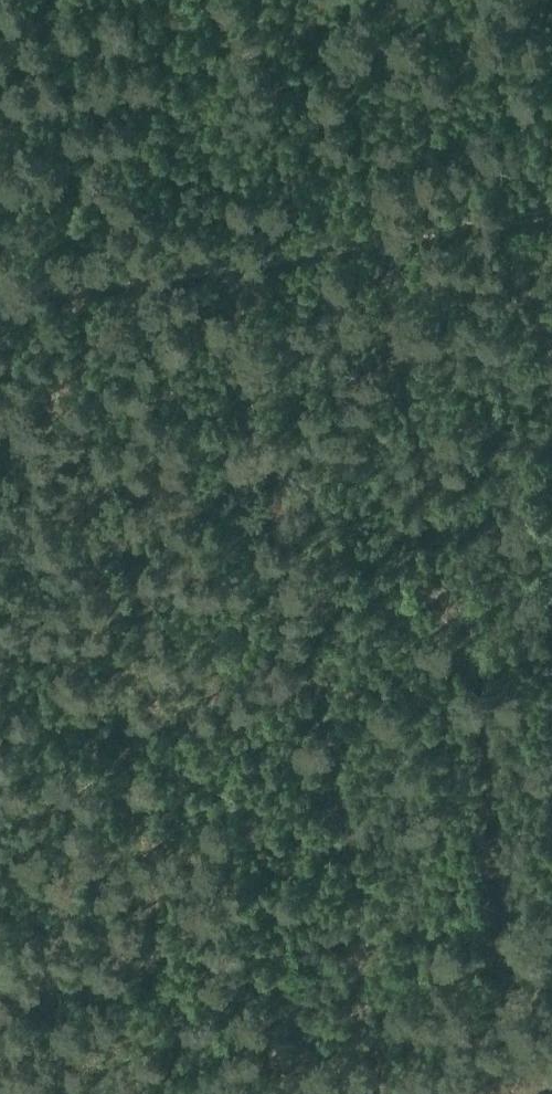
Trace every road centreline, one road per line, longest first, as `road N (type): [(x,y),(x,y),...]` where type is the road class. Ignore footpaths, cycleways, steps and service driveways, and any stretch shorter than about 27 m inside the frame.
road 1 (track): [(0,259),(551,182)]

